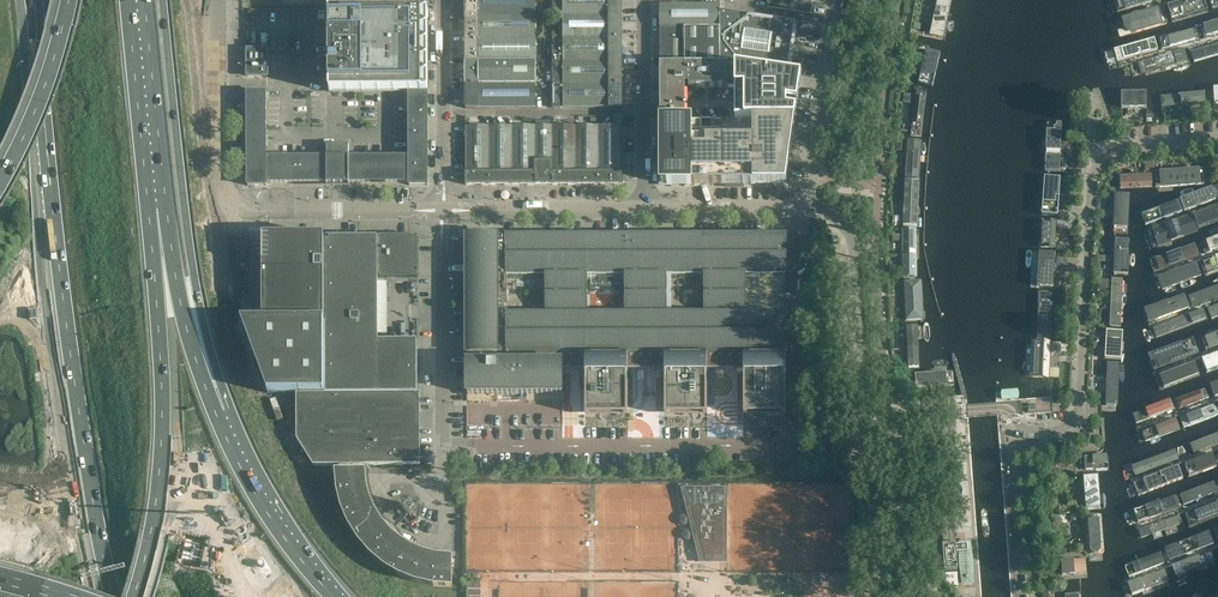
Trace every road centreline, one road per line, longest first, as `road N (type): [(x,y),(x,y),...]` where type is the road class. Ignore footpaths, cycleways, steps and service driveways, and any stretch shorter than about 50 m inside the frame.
road 1 (motorway): [(31,0),(82,444),(119,596)]
road 2 (motorway): [(357,596),(274,480),(242,417),(214,336),(174,111)]
road 3 (unclassified): [(883,596),(849,236),(839,222),(799,211)]
road 4 (residential): [(1217,142),(1123,151),(1095,168),(1080,409),(1050,433)]
road 5 (motorway): [(134,596),(161,462),(153,209)]
road 6 (motorway): [(362,596),(194,543),(0,520)]
road 7 (unclassified): [(434,503),(443,469),(443,213)]
road 8 (motorway): [(198,388),(202,314),(174,111)]
road 9 (motorway): [(311,596),(261,531),(198,388)]
road 10 (unclassified): [(225,196),(241,209),(443,213)]
road 11 (unclassified): [(799,211),(835,0)]
road 12 (unclassified): [(443,213),(444,0)]
road 13 (motorway): [(153,209),(132,0)]
road 14 (unclassified): [(643,0),(645,210)]
road 15 (unclassified): [(443,213),(645,210)]
road 16 (unclassified): [(225,196),(220,0)]
road 17 (motorway): [(69,0),(40,99),(0,182)]
road 18 (motorway): [(198,388),(153,209)]
road 19 (unclassified): [(645,210),(799,211)]

